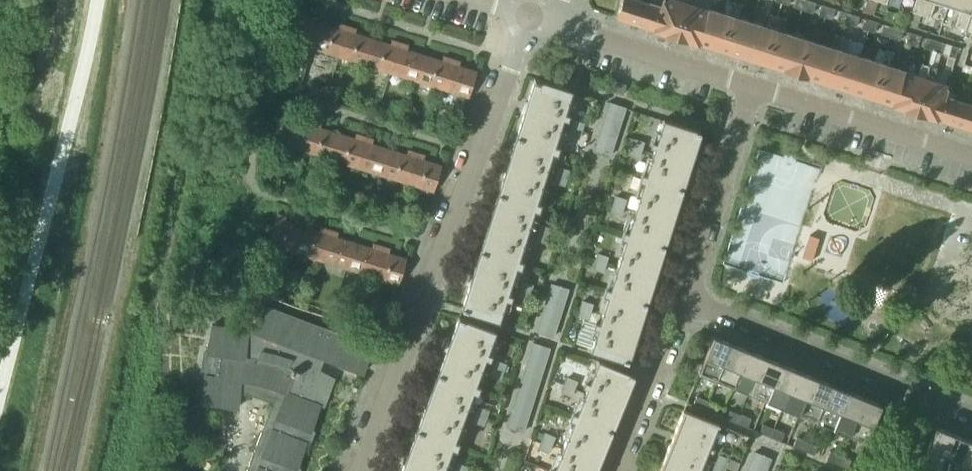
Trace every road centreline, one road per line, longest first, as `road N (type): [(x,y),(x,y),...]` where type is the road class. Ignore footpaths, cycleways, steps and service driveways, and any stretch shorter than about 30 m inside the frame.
road 1 (residential): [(362,470),(527,17)]
road 2 (residential): [(923,397),(683,300)]
road 3 (residential): [(752,86),(971,155)]
road 4 (residential): [(683,300),(752,86)]
road 5 (residential): [(558,27),(752,86)]
road 6 (residential): [(616,470),(683,300)]

